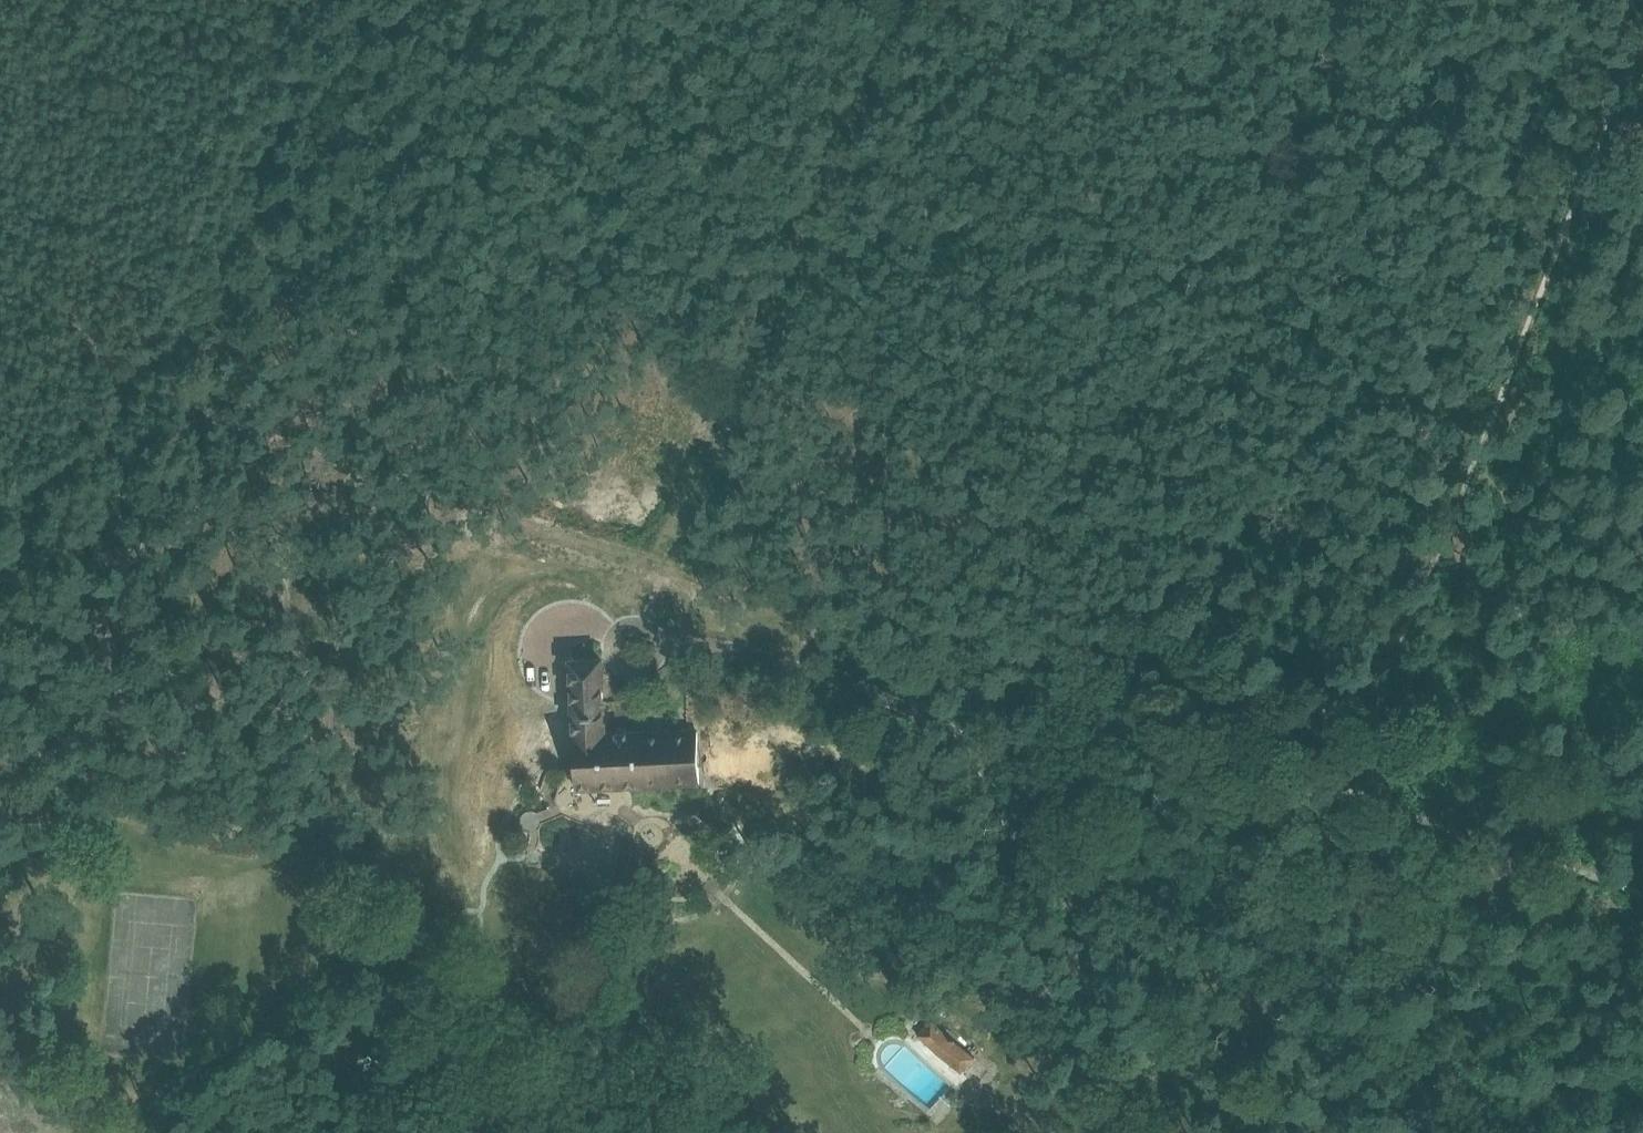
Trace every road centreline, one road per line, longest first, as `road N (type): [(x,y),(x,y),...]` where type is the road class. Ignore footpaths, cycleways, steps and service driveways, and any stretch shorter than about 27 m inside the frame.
road 1 (track): [(132,388),(103,446),(0,506)]

